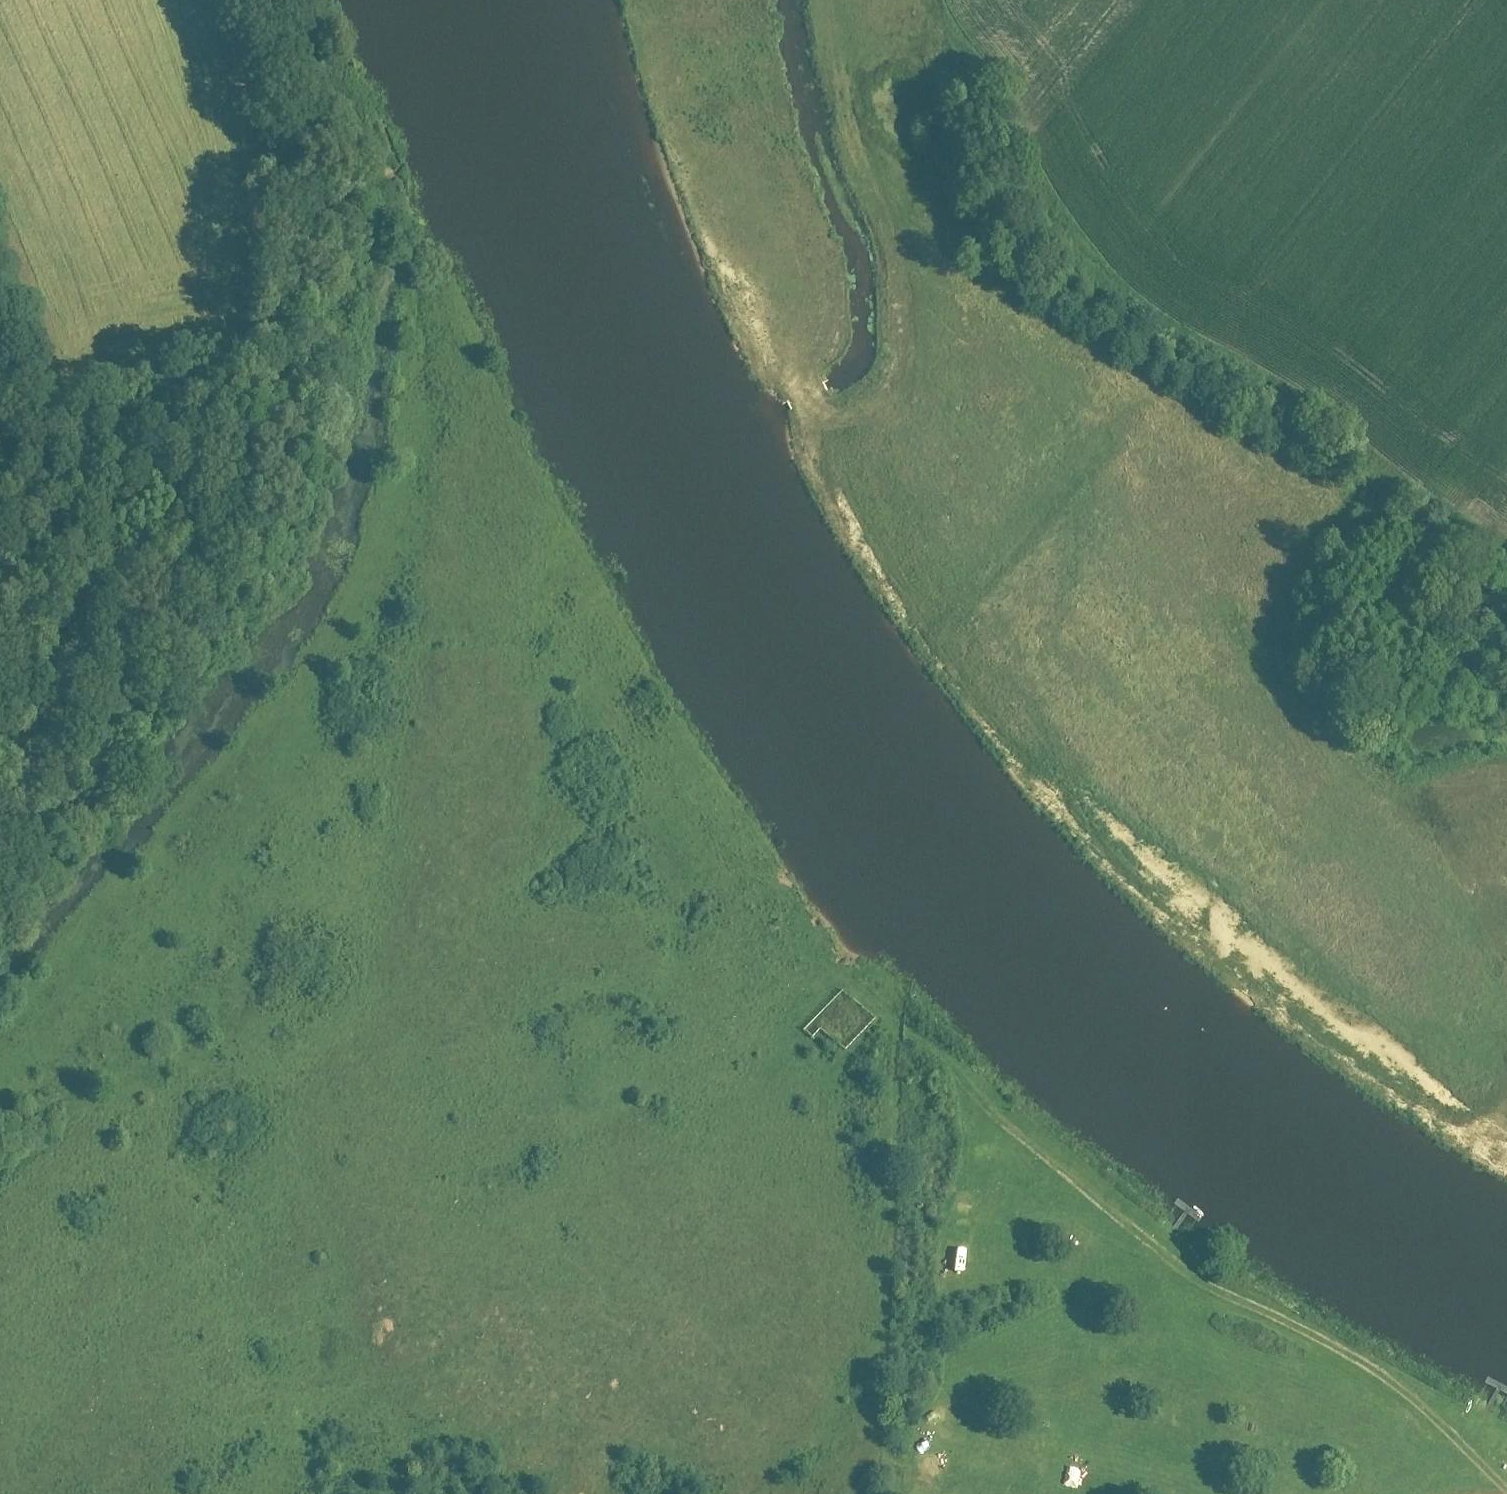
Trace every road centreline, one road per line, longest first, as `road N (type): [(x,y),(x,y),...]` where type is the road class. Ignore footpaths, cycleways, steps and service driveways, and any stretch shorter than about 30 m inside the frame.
road 1 (track): [(1506,1493),(1443,1426),(1360,1363),(1169,1258),(906,1023)]
road 2 (track): [(0,313),(35,406),(61,514),(69,785),(47,824)]

